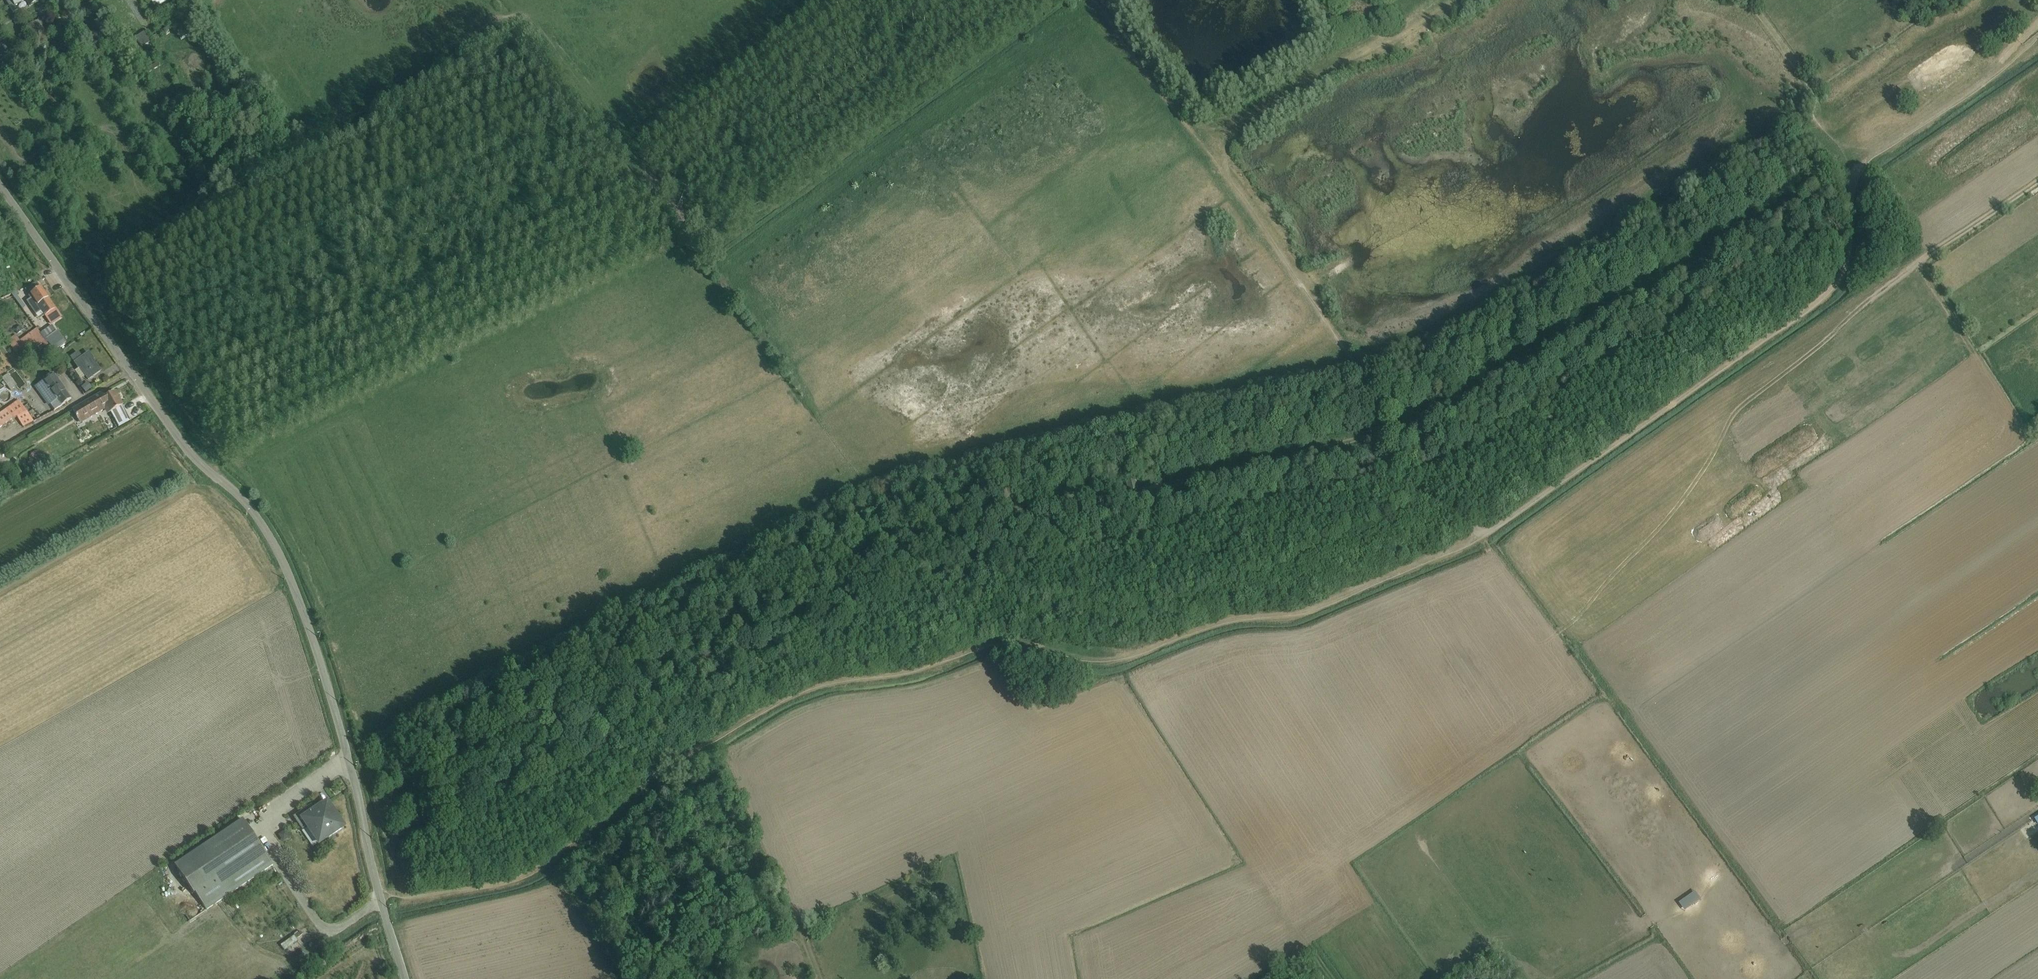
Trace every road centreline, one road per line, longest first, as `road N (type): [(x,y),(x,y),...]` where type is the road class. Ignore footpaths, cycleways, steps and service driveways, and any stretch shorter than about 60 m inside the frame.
road 1 (residential): [(0,183),(180,439),(239,494),(274,543),(325,674),(406,978)]

